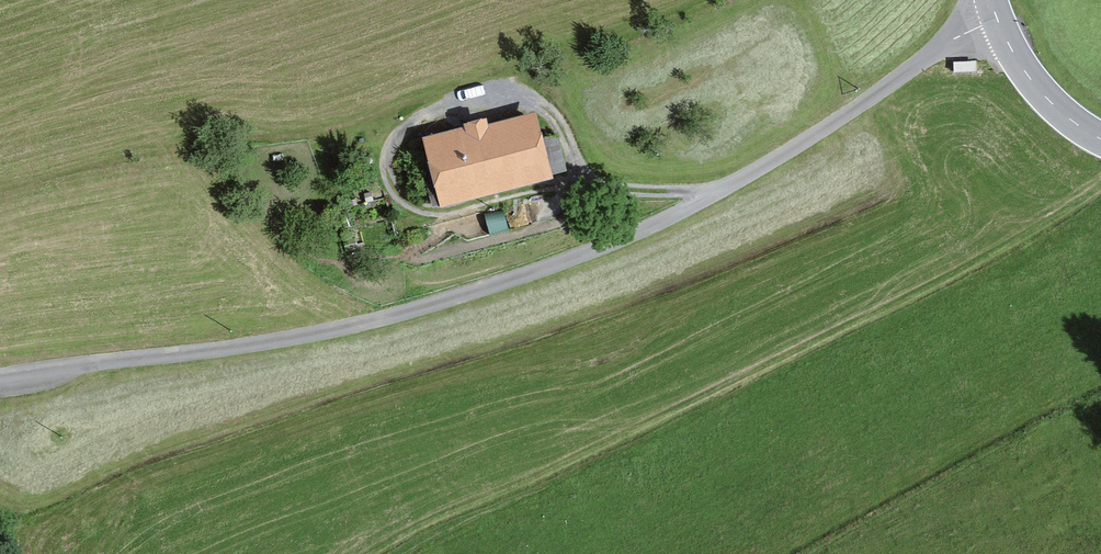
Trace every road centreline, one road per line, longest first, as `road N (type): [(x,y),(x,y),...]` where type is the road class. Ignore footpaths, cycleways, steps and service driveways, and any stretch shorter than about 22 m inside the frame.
road 1 (unclassified): [(997,21),(942,46),(818,137),(618,247),(355,324),(0,381)]
road 2 (track): [(582,184),(444,214),(414,211),(385,166),(402,137),(475,92),(540,102),(568,132)]
road 3 (track): [(568,132),(582,184),(709,197)]
road 4 (tertiary): [(997,21),(1035,86),(1100,139)]

